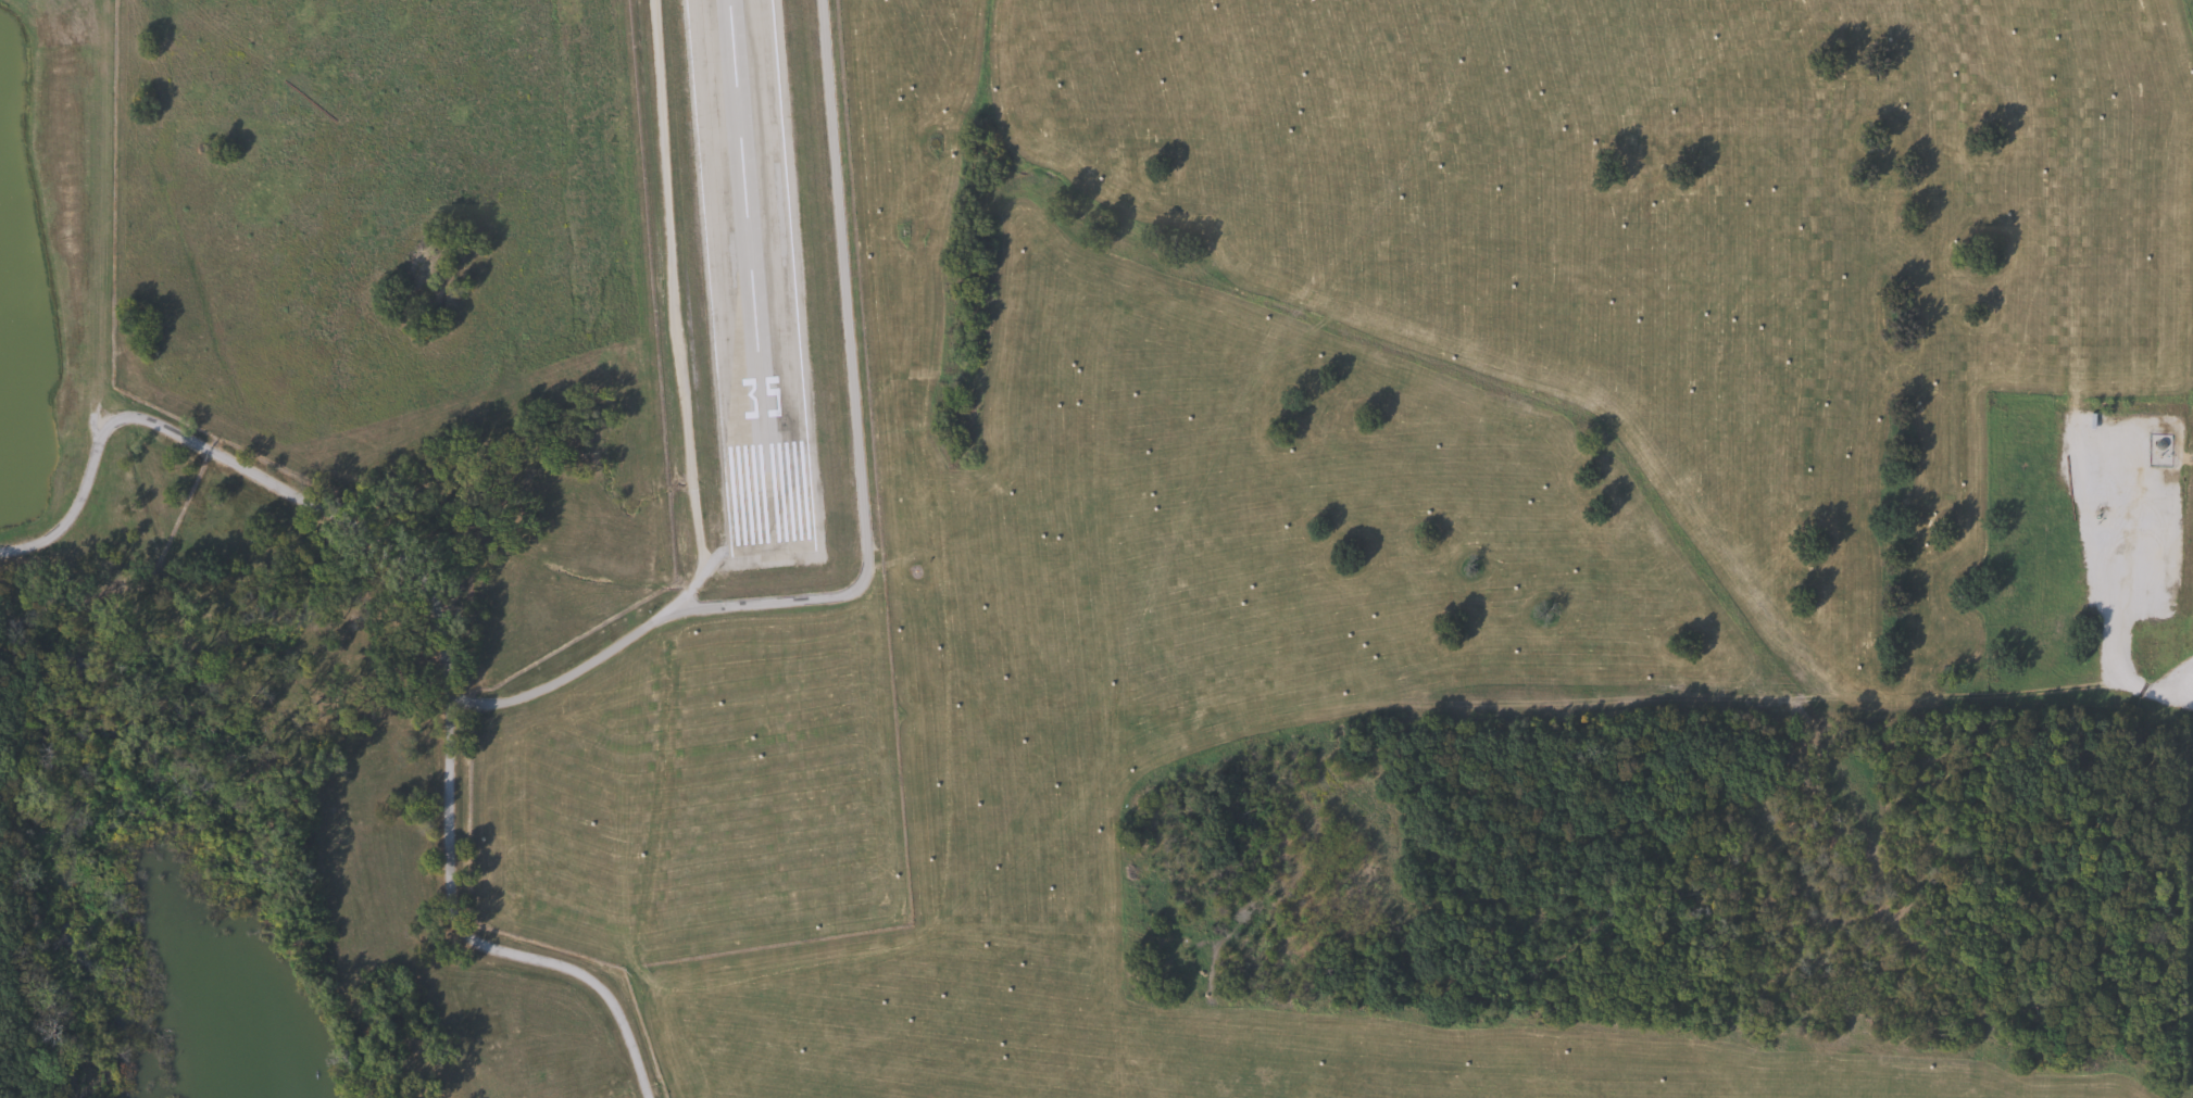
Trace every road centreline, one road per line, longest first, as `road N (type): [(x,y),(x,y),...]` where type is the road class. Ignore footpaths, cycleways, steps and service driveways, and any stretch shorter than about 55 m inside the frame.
road 1 (track): [(650,0),(699,580),(650,623),(564,679),(498,704),(464,703),(449,691)]

